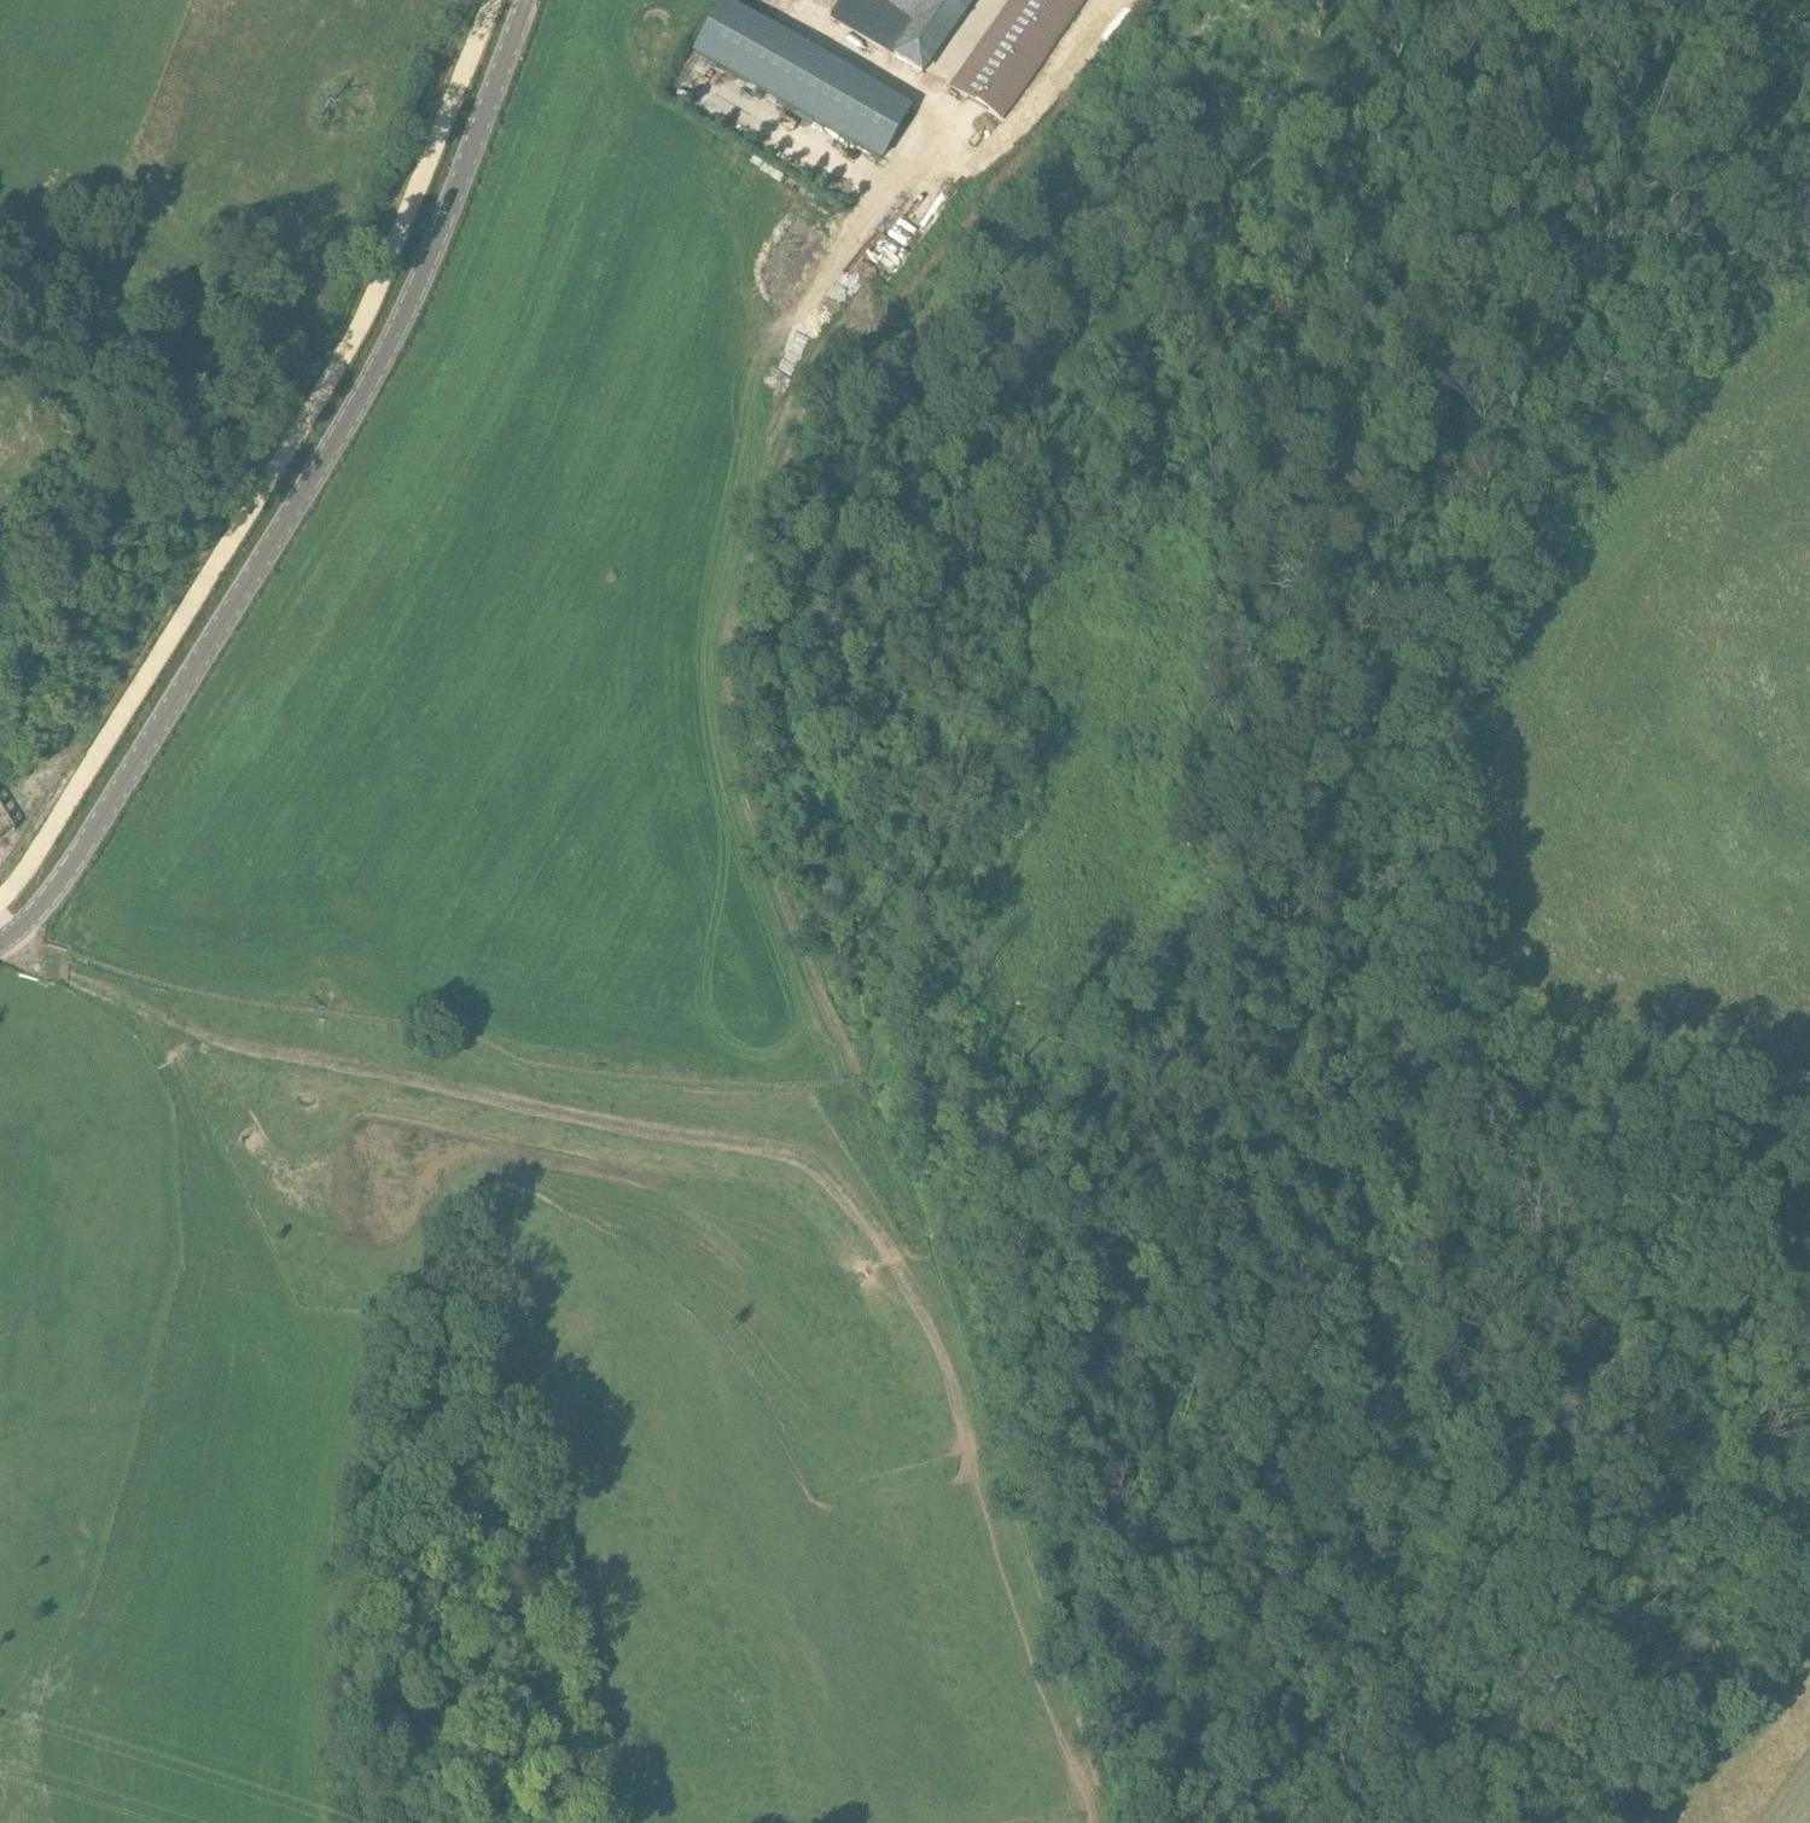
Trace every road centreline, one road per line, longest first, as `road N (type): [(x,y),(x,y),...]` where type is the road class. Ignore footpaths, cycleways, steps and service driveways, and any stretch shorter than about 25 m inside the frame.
road 1 (tertiary): [(0,946),(57,890),(352,415),(409,311),(528,0)]

